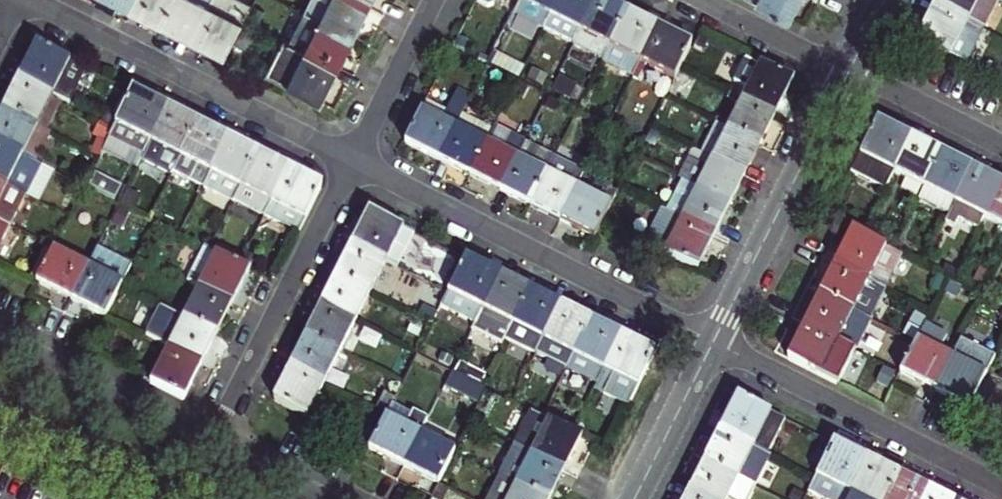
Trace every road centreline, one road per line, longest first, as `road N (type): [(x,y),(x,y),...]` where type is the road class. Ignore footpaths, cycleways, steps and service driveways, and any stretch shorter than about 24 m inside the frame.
road 1 (residential): [(712,343),(354,162)]
road 2 (residential): [(354,162),(29,0)]
road 3 (residential): [(1001,487),(712,343)]
road 4 (residential): [(208,443),(354,162)]
road 5 (residential): [(849,71),(712,343)]
road 6 (residential): [(208,443),(0,338)]
road 7 (residential): [(0,409),(178,498)]
road 8 (residential): [(354,162),(438,0)]
road 9 (residential): [(712,343),(636,498)]
road 10 (residential): [(849,71),(1001,146)]
road 11 (residential): [(704,0),(849,71)]
road 12 (residential): [(320,498),(208,443)]

